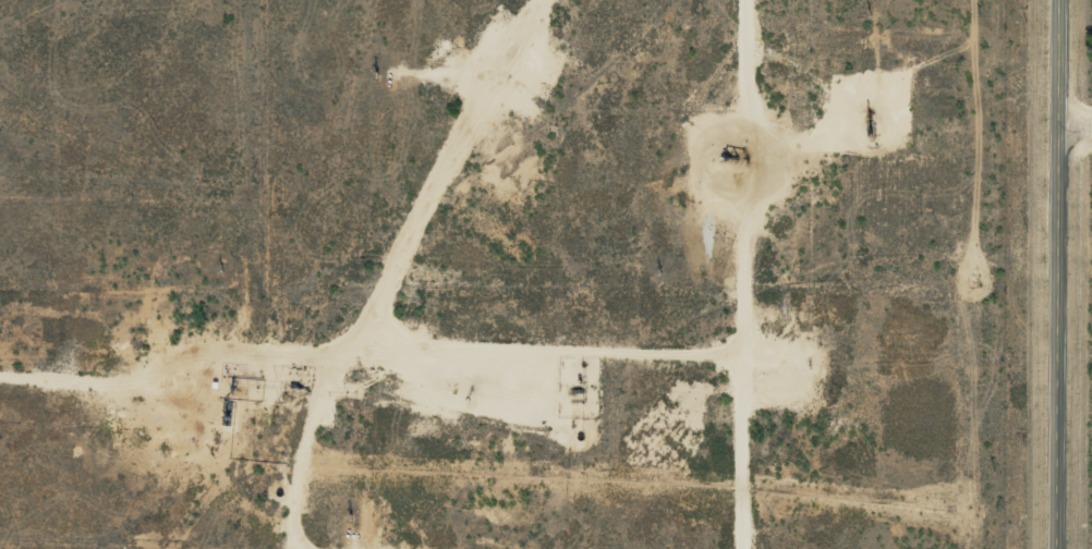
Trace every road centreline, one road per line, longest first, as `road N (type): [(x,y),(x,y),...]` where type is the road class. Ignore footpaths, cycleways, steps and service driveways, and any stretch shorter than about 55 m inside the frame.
road 1 (track): [(307,548),(357,289),(401,206),(489,100),(545,0)]
road 2 (track): [(736,0),(744,548)]
road 3 (tertiary): [(1054,548),(1057,0)]

